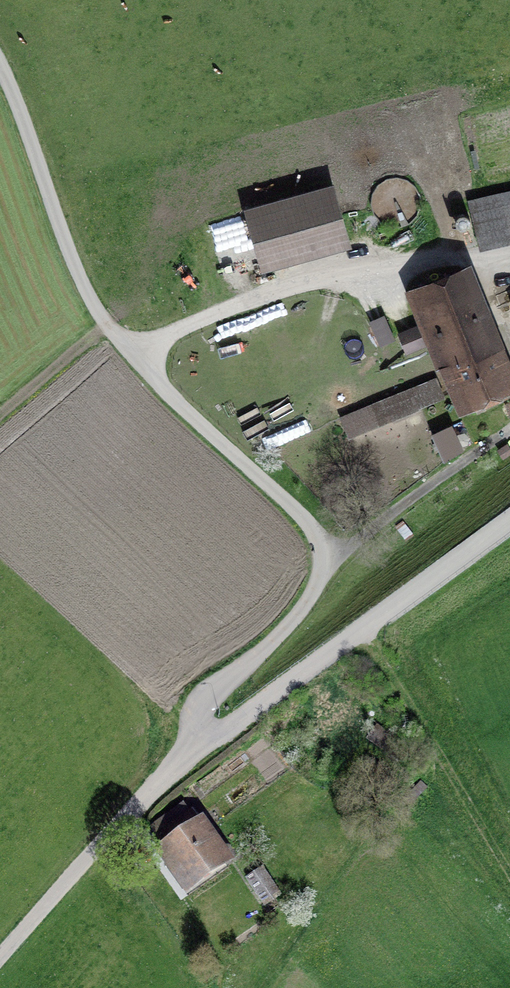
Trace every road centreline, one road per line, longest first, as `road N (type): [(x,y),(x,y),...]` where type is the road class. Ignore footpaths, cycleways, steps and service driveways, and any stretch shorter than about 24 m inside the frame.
road 1 (residential): [(209,747),(202,711),(317,602),(330,554),(303,509),(120,335),(0,74)]
road 2 (track): [(509,269),(380,268),(317,279),(142,358)]
road 3 (unclassified): [(509,529),(209,747)]
road 4 (unclassified): [(209,747),(142,802),(0,962)]

